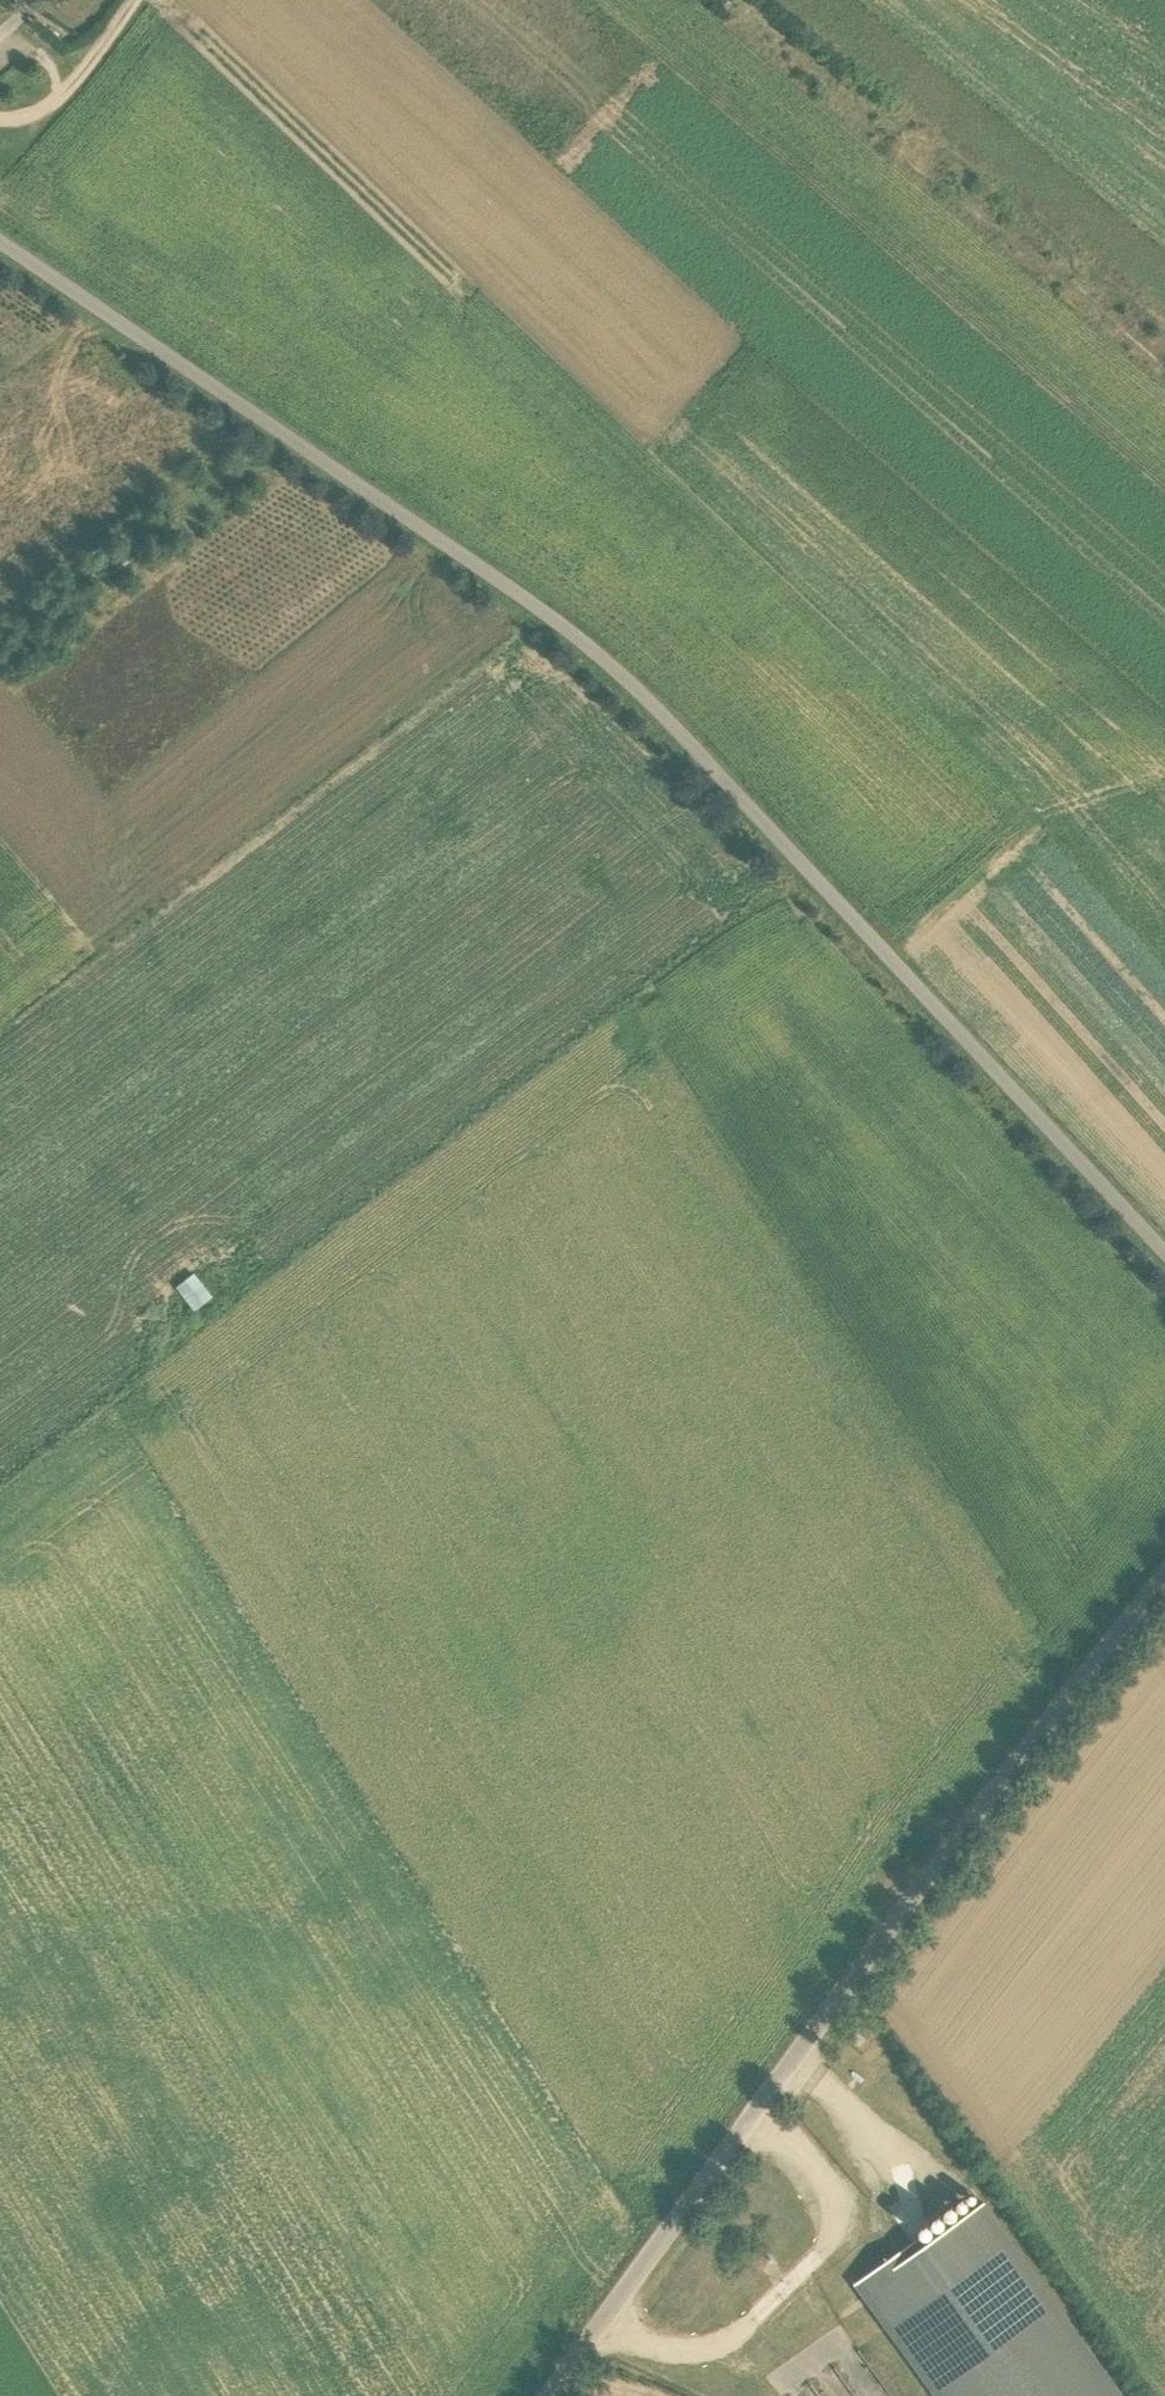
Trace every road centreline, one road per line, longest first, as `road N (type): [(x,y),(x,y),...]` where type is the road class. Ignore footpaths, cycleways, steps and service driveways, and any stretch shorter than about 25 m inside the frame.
road 1 (unclassified): [(1164,1261),(646,702),(551,618),(0,244)]
road 2 (unclassified): [(534,2395),(1164,1560)]

